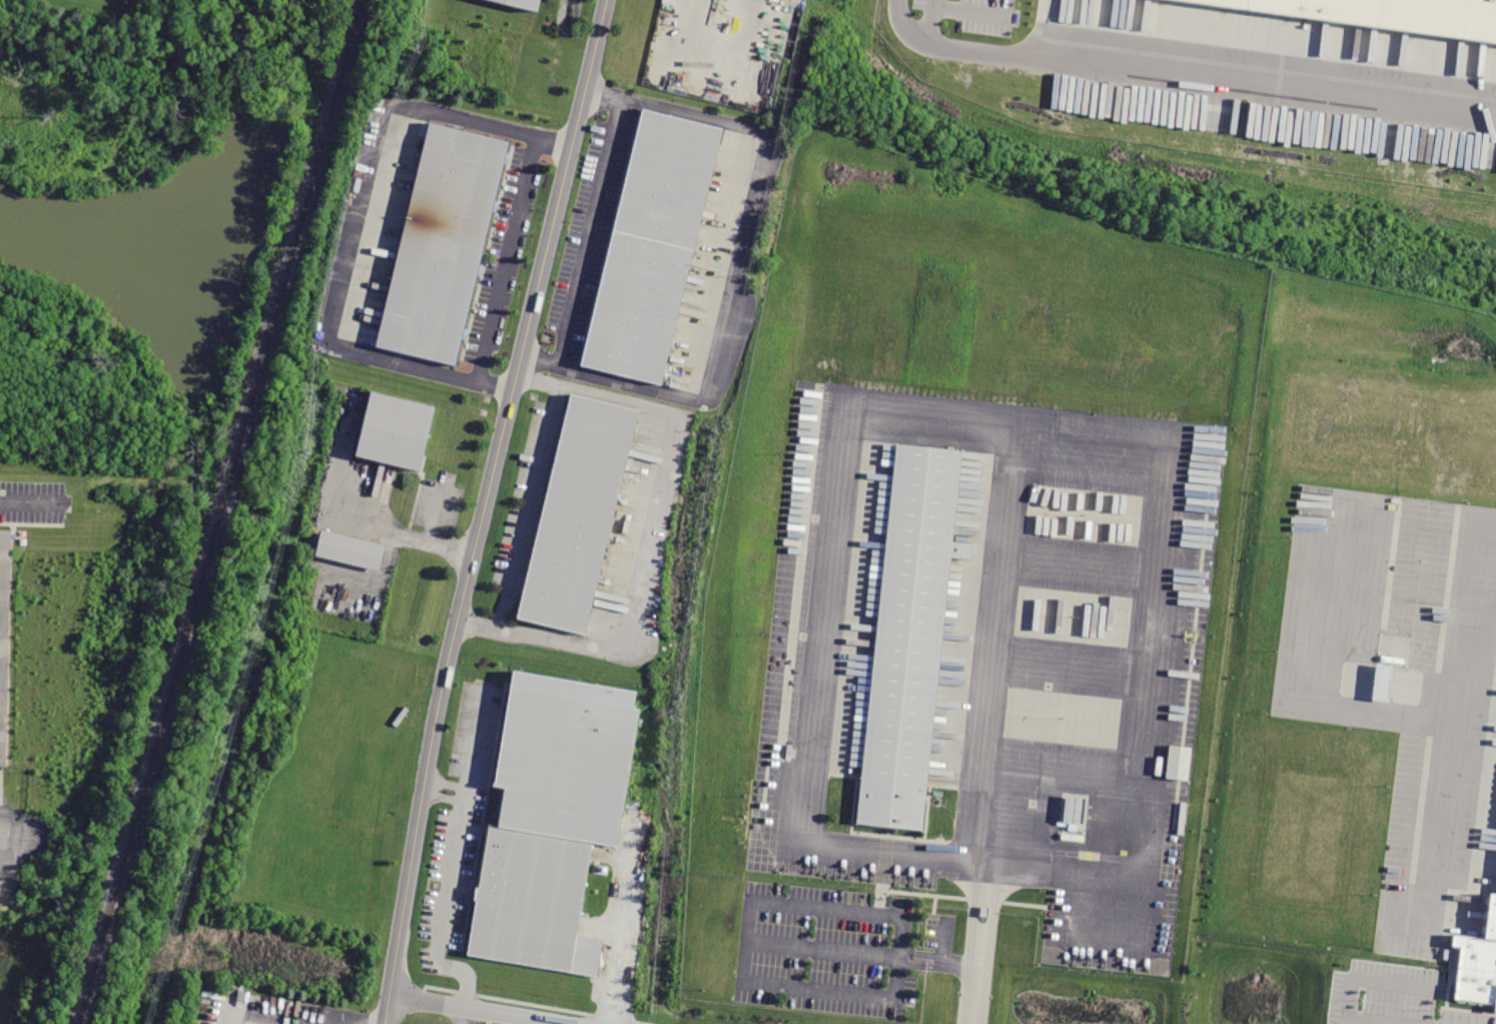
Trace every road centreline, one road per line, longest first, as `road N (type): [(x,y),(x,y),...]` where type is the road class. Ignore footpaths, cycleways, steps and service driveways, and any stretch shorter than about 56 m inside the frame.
road 1 (residential): [(608,0),(466,576),(385,1023)]
road 2 (residential): [(390,994),(558,1023)]

